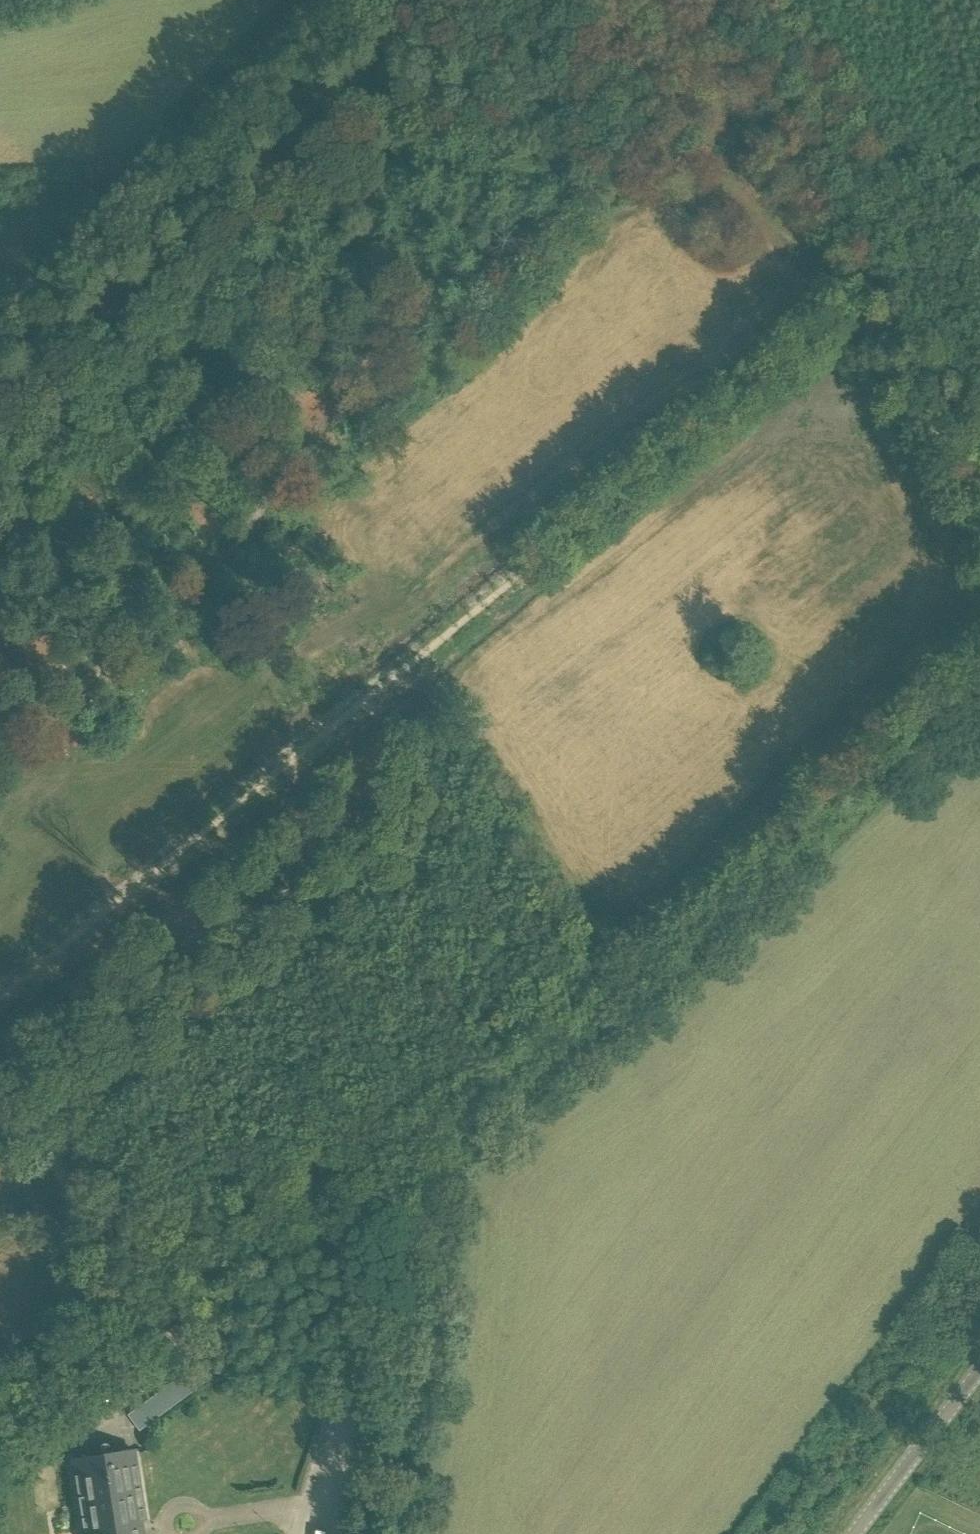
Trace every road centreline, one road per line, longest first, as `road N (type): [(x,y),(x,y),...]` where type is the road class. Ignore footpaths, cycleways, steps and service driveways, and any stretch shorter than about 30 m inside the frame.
road 1 (unclassified): [(855,1533),(979,1372)]

